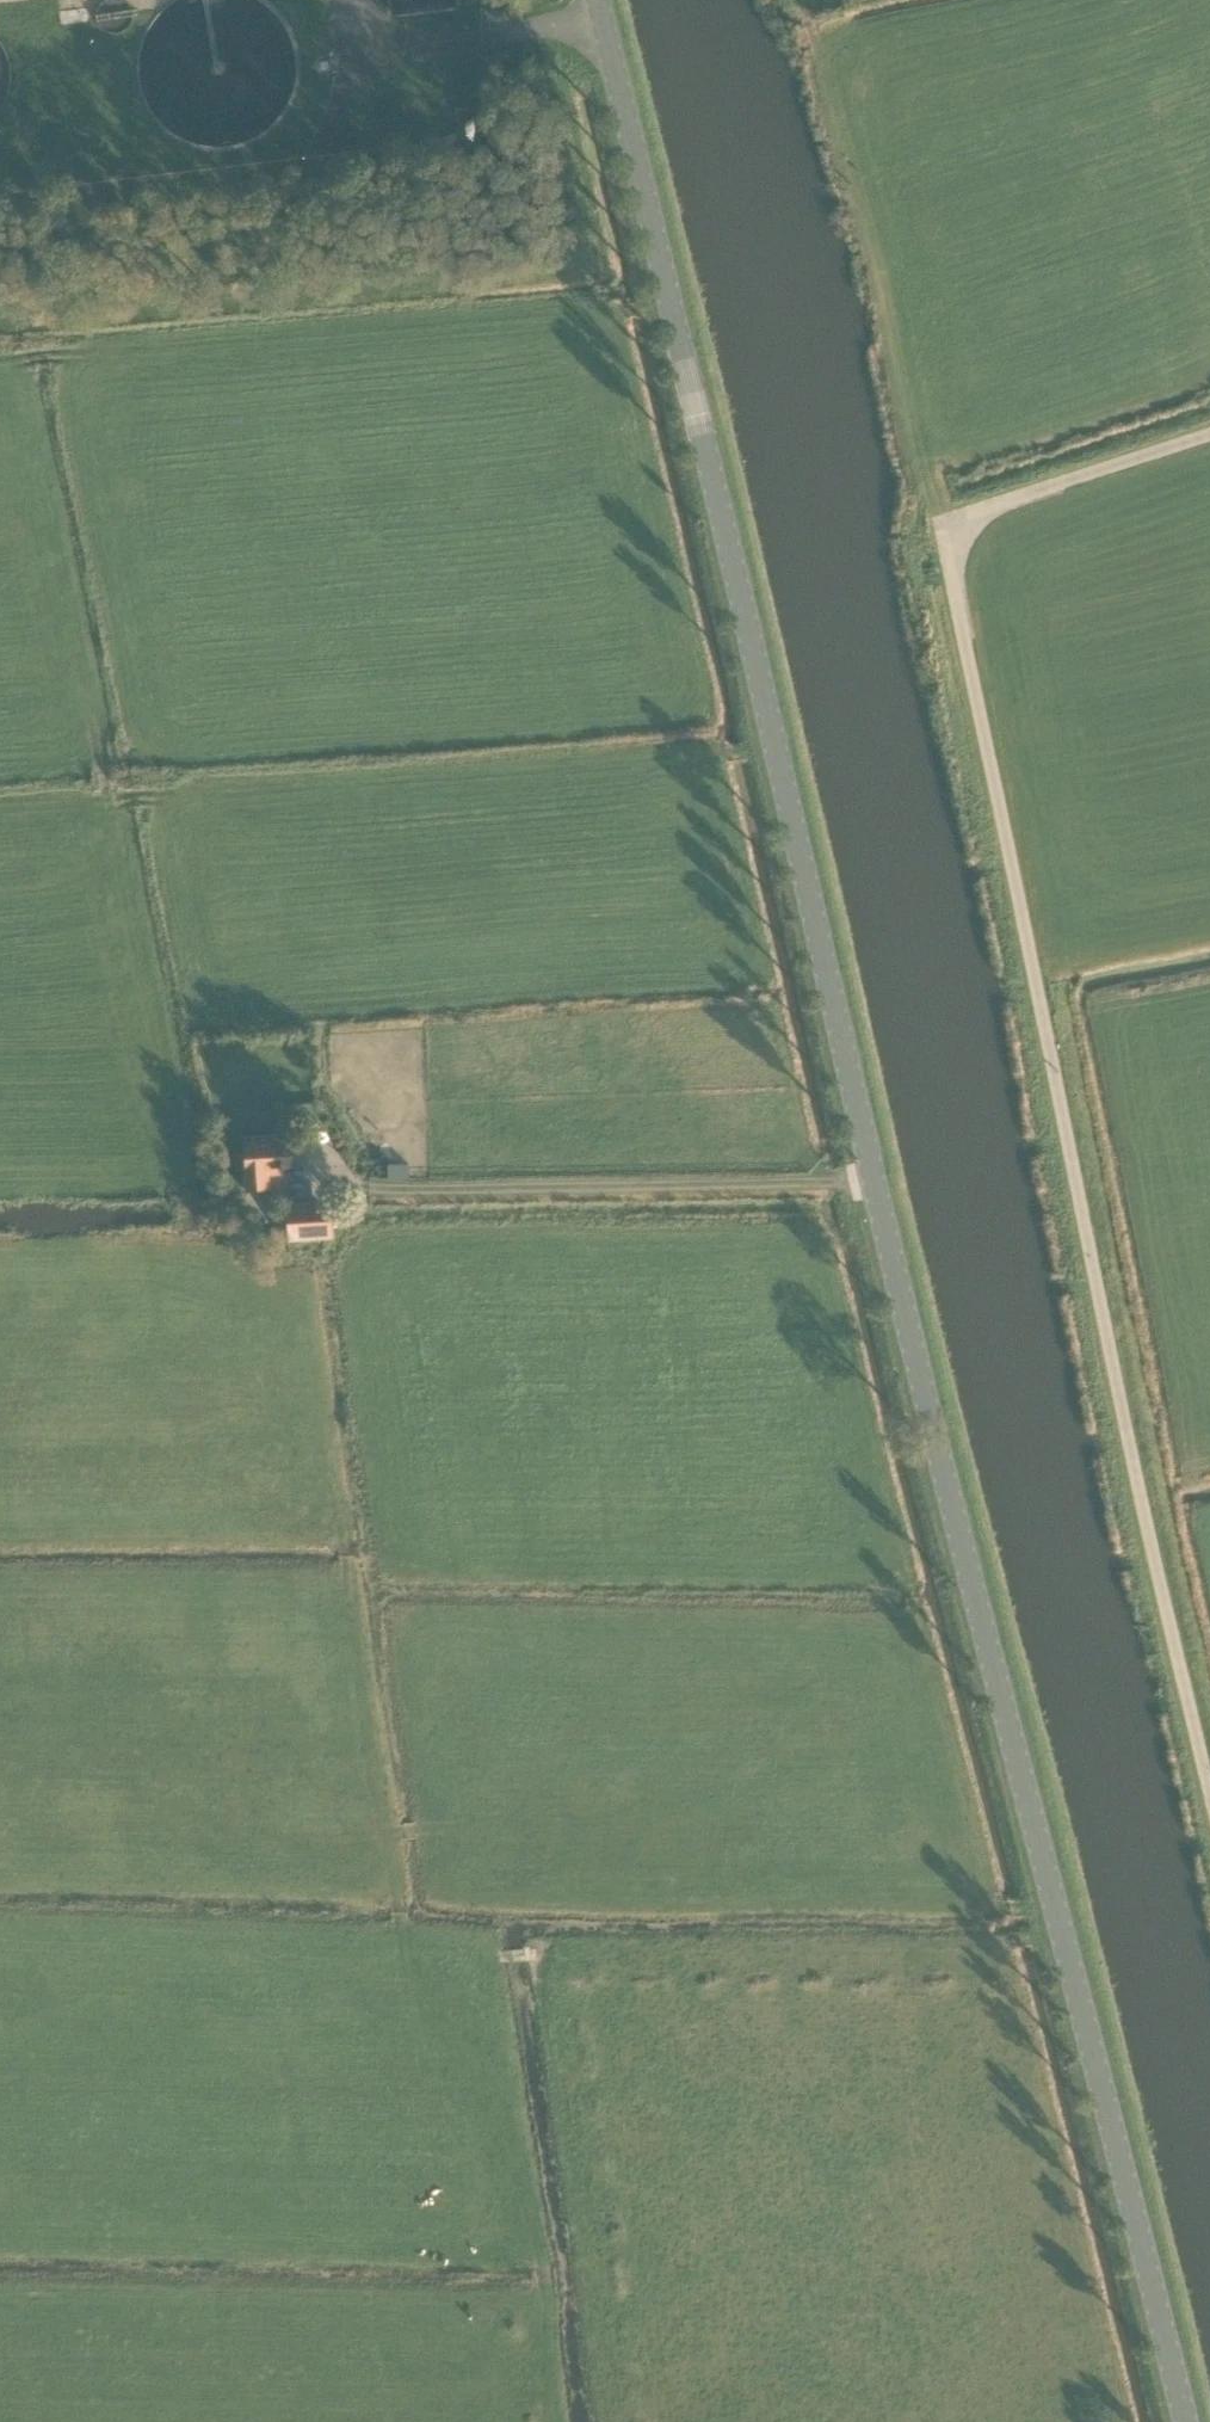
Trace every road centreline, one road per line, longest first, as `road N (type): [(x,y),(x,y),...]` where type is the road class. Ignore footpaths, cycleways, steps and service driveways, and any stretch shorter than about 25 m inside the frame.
road 1 (secondary): [(1185,2421),(602,0)]

